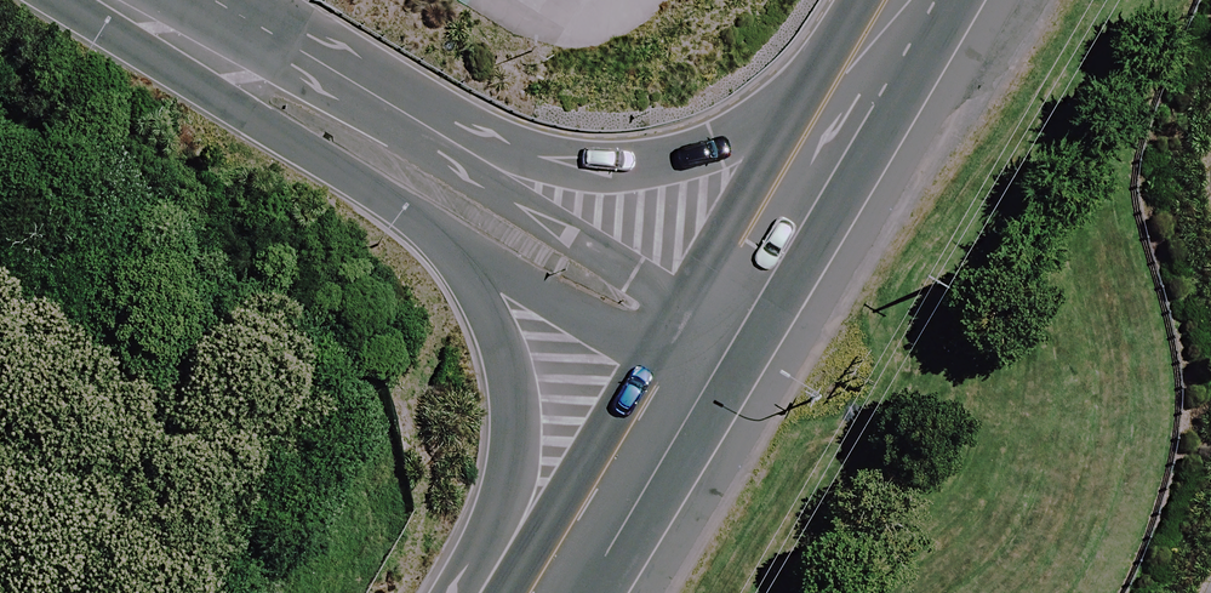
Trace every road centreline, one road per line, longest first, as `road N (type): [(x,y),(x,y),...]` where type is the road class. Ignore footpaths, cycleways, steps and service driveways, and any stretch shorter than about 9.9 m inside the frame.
road 1 (primary): [(189,40),(570,162),(620,165),(709,152),(829,113),(903,69)]
road 2 (primary): [(507,592),(513,380),(491,317),(444,250),(189,40)]
road 3 (tertiary): [(189,40),(713,361)]
road 4 (primary): [(713,361),(903,69)]
road 5 (primary): [(563,592),(713,361)]

